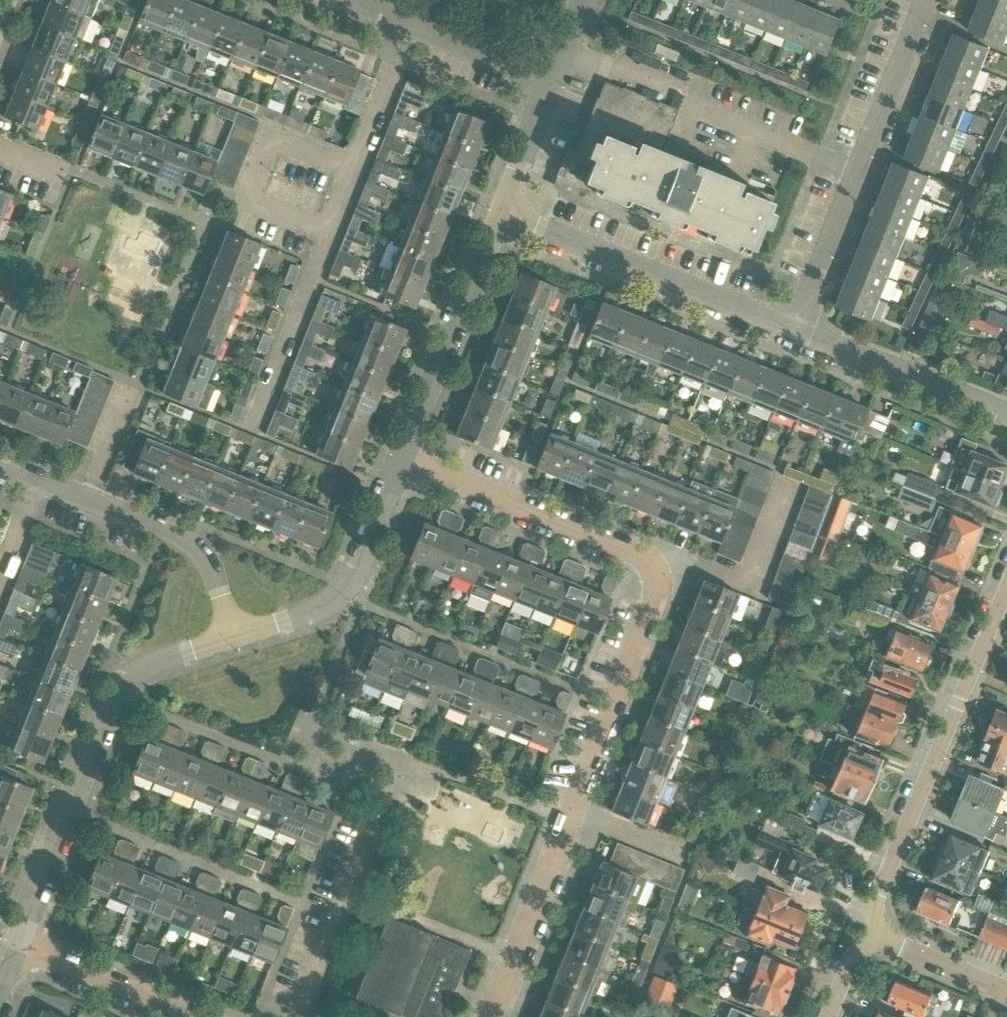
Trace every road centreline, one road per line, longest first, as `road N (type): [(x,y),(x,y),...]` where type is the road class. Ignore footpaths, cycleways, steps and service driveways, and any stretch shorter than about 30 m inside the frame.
road 1 (residential): [(492,1016),(655,600),(656,579),(644,564),(409,458)]
road 2 (residential): [(21,947),(123,673),(233,638)]
road 3 (residential): [(882,936),(878,894),(1006,588)]
road 4 (residential): [(793,330),(925,0)]
road 5 (residential): [(793,330),(501,206)]
road 6 (residential): [(233,638),(202,551),(0,468)]
road 7 (residential): [(233,638),(352,595),(409,458)]
road 8 (residential): [(409,458),(501,206)]
road 9 (residential): [(324,236),(248,205),(273,137),(351,168)]
road 10 (residential): [(1006,413),(793,330)]
road 11 (residential): [(249,429),(324,236)]
road 12 (residential): [(203,1016),(21,947)]
road 13 (residential): [(351,168),(409,25)]
road 14 (residential): [(409,25),(552,82)]
road 15 (residential): [(1006,990),(882,936)]
road 16 (residential): [(501,206),(552,82)]

